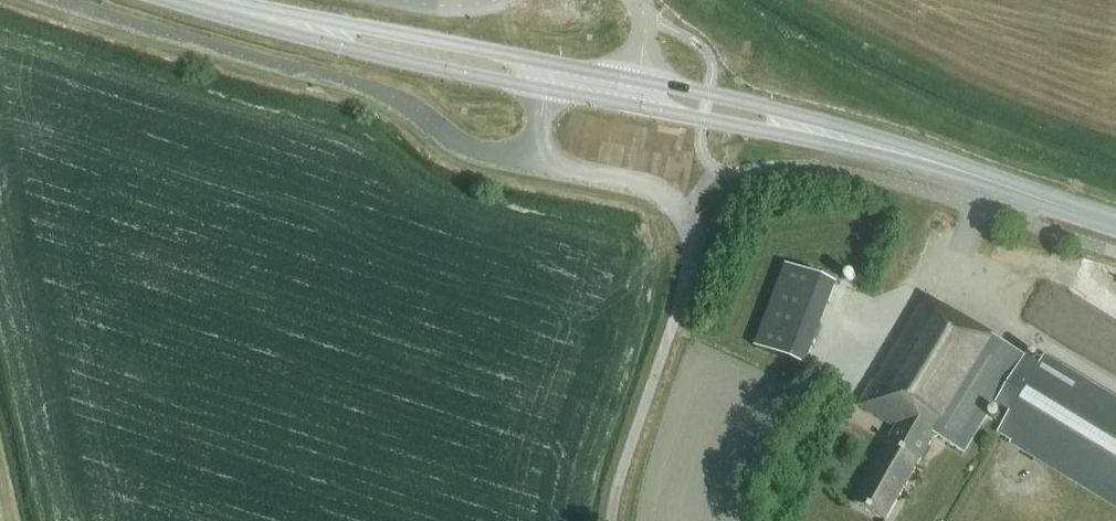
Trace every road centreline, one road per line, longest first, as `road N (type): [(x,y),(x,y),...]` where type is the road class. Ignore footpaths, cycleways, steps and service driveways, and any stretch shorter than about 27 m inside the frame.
road 1 (unclassified): [(534,163),(456,141),(412,103),(380,91),(59,0)]
road 2 (primary): [(955,167),(880,136),(637,80)]
road 3 (primary): [(633,106),(955,167)]
road 4 (primary): [(232,10),(310,39),(546,88)]
road 5 (primary): [(550,64),(313,16),(232,10)]
road 6 (primary): [(1115,223),(955,167)]
road 7 (unclassified): [(684,213),(633,182),(534,163)]

